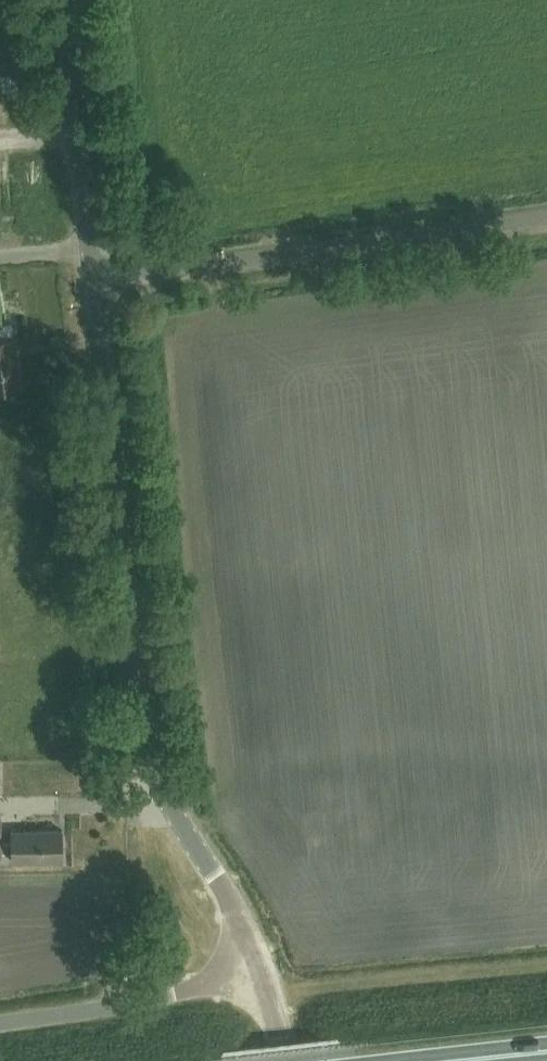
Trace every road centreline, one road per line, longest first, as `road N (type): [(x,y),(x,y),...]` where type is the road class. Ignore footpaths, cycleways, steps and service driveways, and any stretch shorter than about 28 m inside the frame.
road 1 (tertiary): [(259,963),(239,907),(181,827),(145,732),(92,280)]
road 2 (unclassified): [(92,280),(546,216)]
road 3 (tertiary): [(92,280),(62,0)]
road 4 (unclassified): [(259,963),(177,992),(0,1023)]

